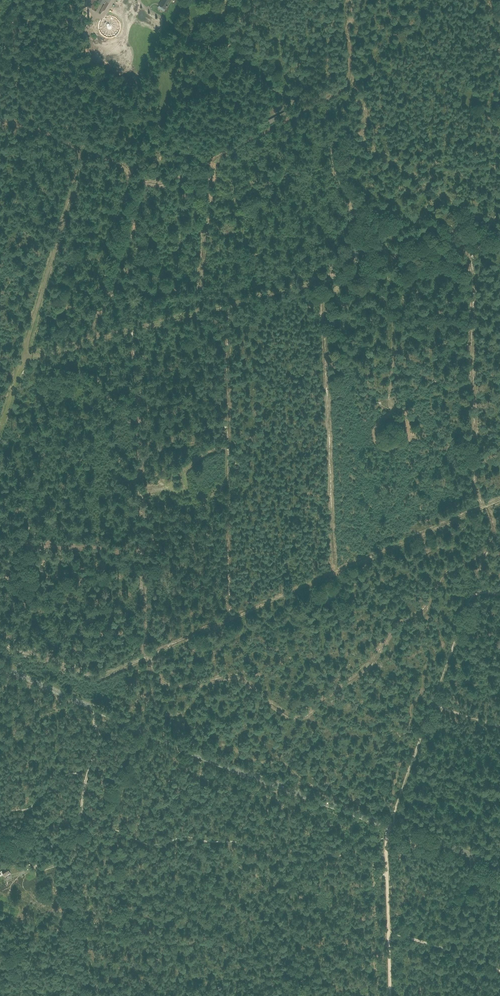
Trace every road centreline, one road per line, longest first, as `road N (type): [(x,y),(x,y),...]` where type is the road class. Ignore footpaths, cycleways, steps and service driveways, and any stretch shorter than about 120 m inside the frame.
road 1 (track): [(201,311),(215,161),(184,181),(163,183),(144,182),(114,161),(82,164),(0,445)]
road 2 (track): [(499,500),(105,672),(0,636)]
road 3 (tertiary): [(499,864),(201,755),(0,663)]
road 4 (track): [(25,361),(499,226)]
road 5 (track): [(388,858),(288,861),(246,844),(190,837),(146,844),(81,808)]
road 6 (track): [(232,617),(226,304)]
road 7 (track): [(499,595),(480,591),(389,825),(388,858)]
road 8 (track): [(335,572),(323,277)]
road 9 (track): [(482,508),(474,487),(484,230)]
road 10 (track): [(388,858),(392,995)]

